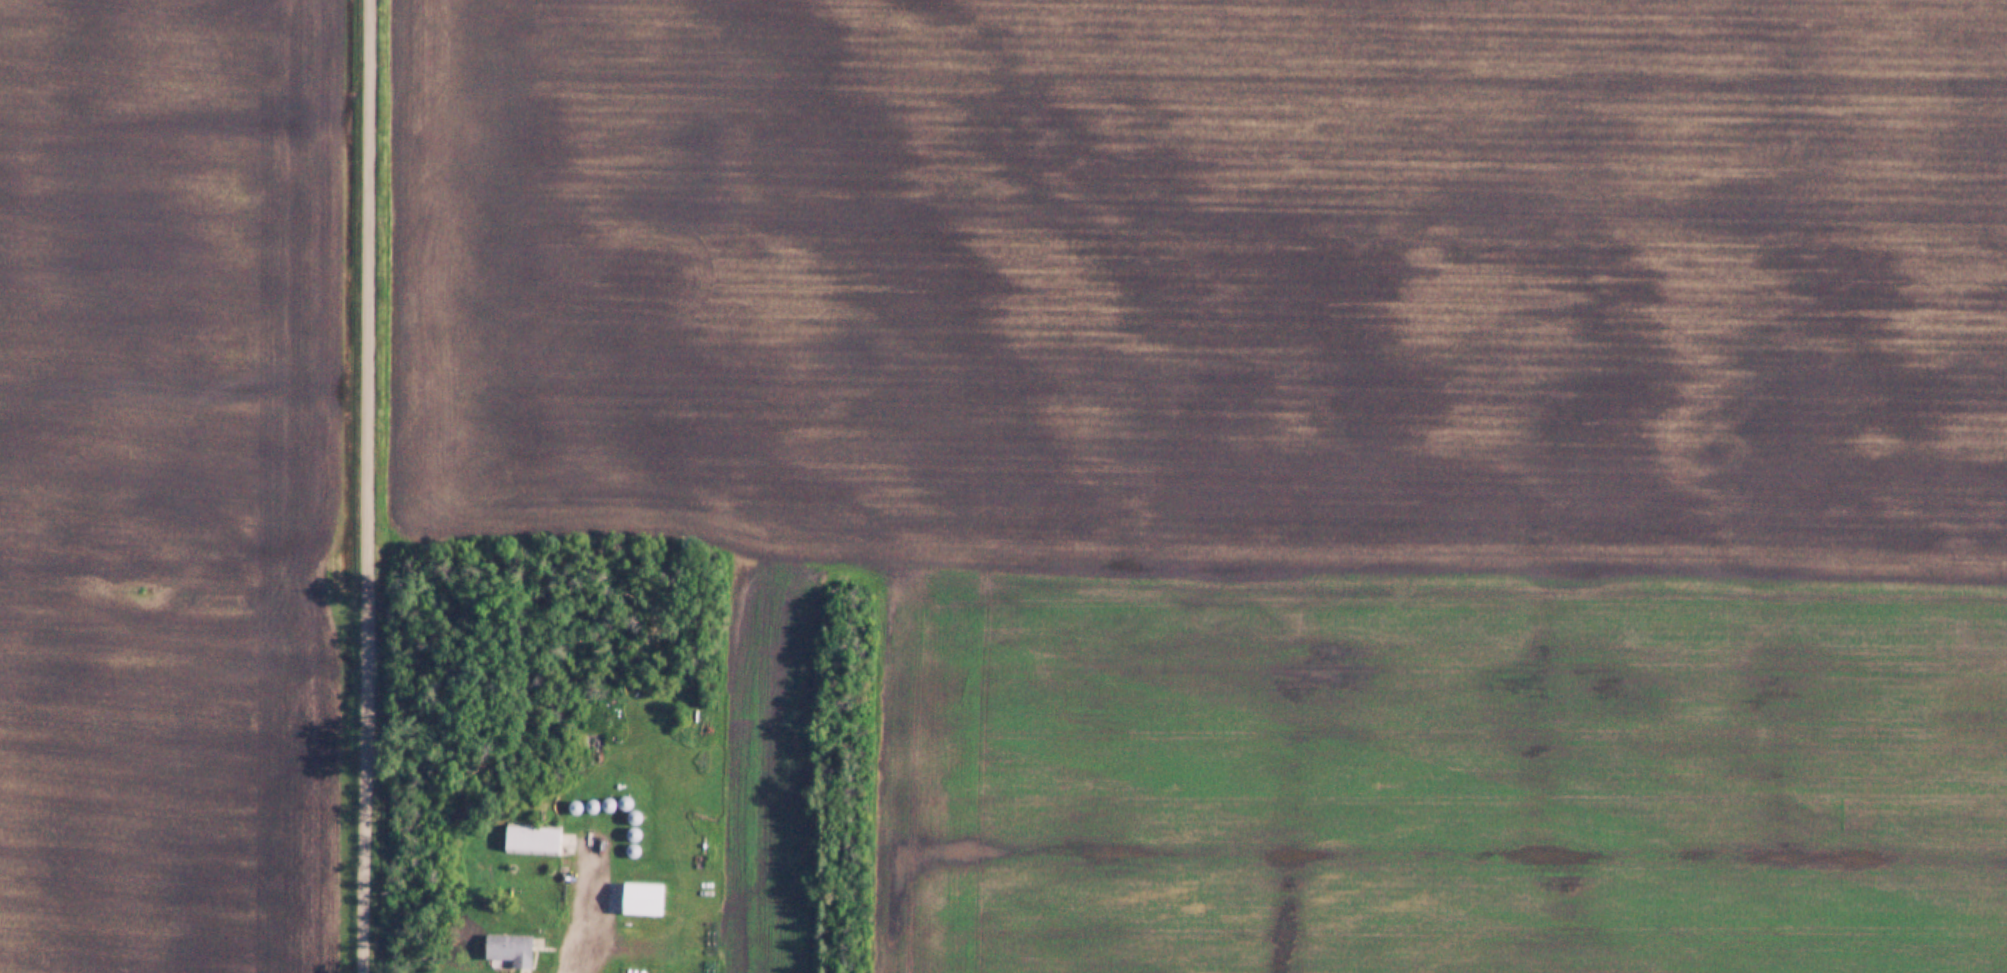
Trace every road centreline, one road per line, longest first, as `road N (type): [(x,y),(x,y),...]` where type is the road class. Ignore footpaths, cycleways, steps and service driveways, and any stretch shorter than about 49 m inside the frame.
road 1 (residential): [(360,972),(371,0)]

